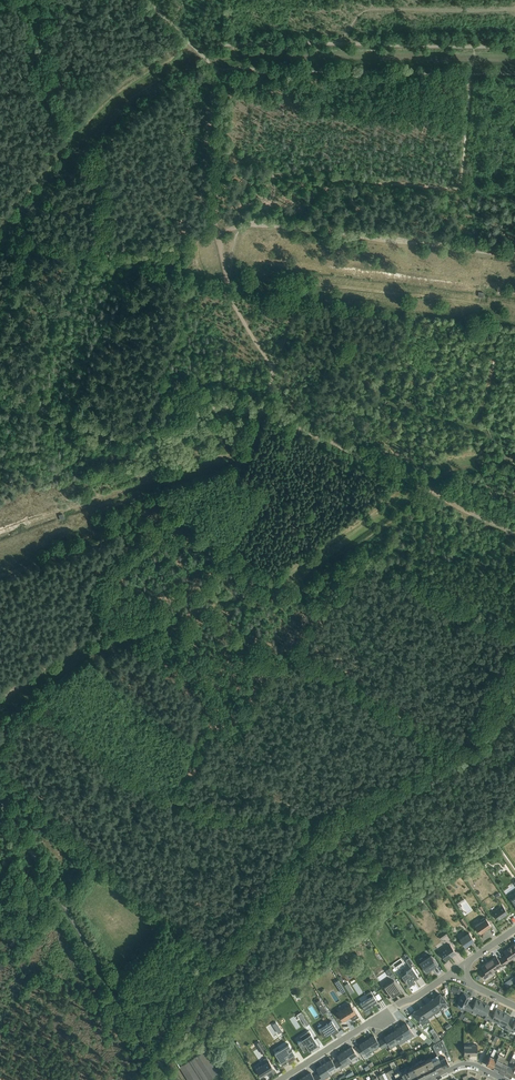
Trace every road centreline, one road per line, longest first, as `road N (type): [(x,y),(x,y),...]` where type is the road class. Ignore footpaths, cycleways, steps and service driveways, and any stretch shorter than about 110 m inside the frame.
road 1 (track): [(0,754),(44,706),(180,799),(213,736),(238,743),(391,528),(433,494)]
road 2 (track): [(0,577),(69,554),(73,533),(111,508),(245,460),(262,411)]
road 3 (track): [(514,534),(262,411)]
road 4 (track): [(262,411),(214,406),(114,438),(0,392)]
road 5 (track): [(288,676),(277,658),(299,649),(455,756)]
road 6 (track): [(514,8),(382,12),(374,20),(374,45)]
road 7 (unclassified): [(280,1079),(384,1014)]

